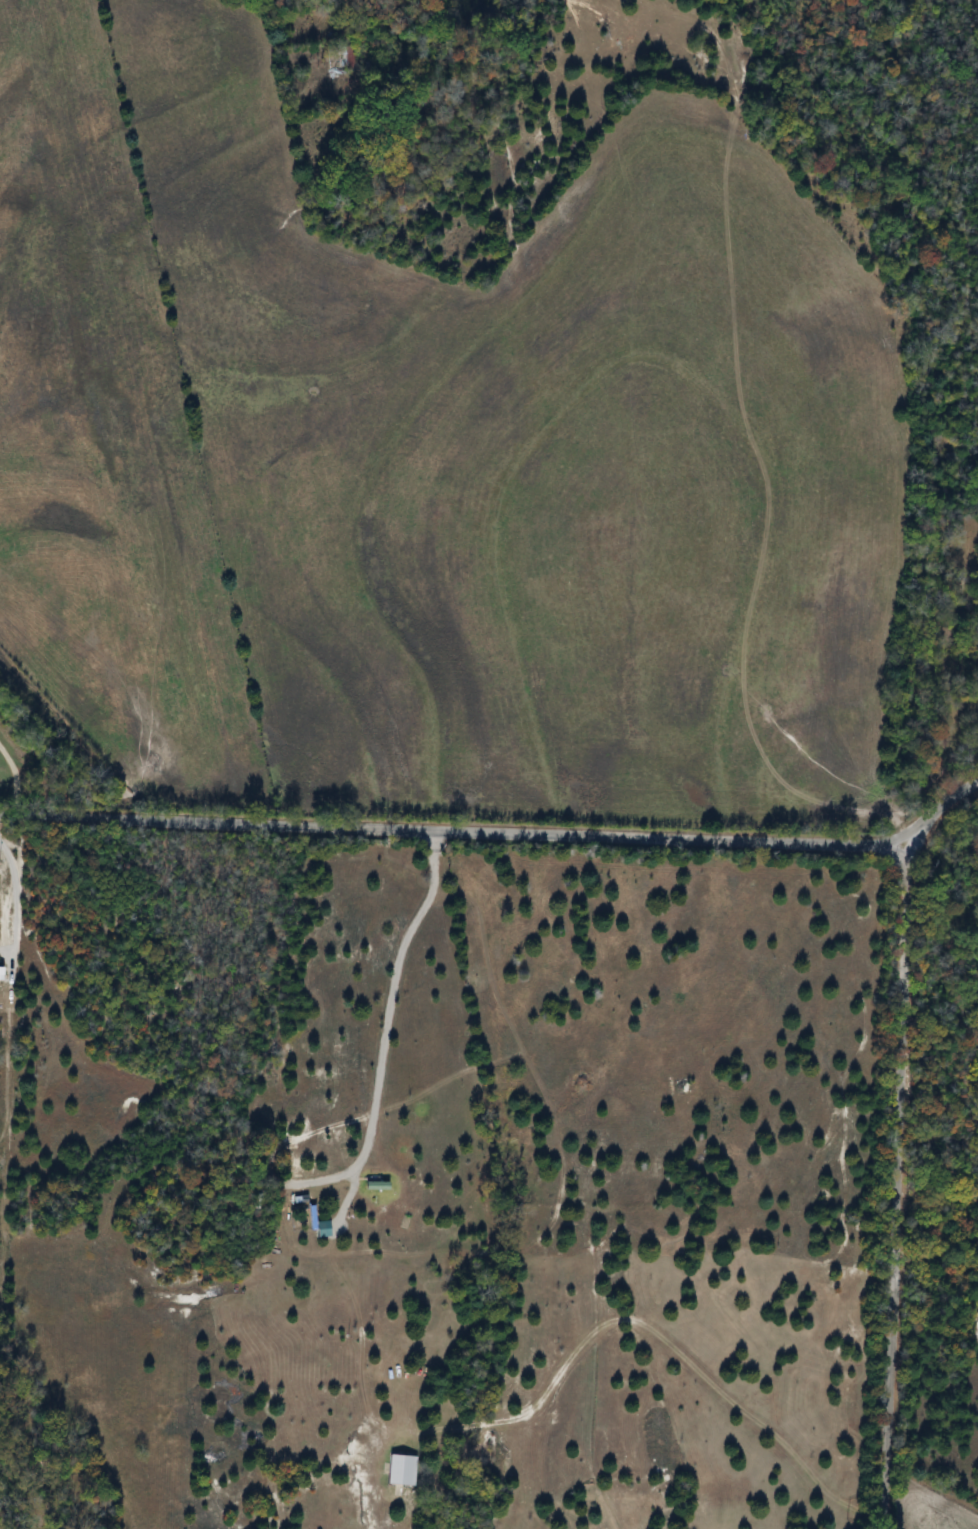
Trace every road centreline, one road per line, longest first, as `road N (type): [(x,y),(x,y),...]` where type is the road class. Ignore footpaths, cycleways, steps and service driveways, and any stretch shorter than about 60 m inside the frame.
road 1 (residential): [(0,816),(879,843),(903,837),(977,788)]
road 2 (residential): [(885,1528),(910,878),(903,837)]

